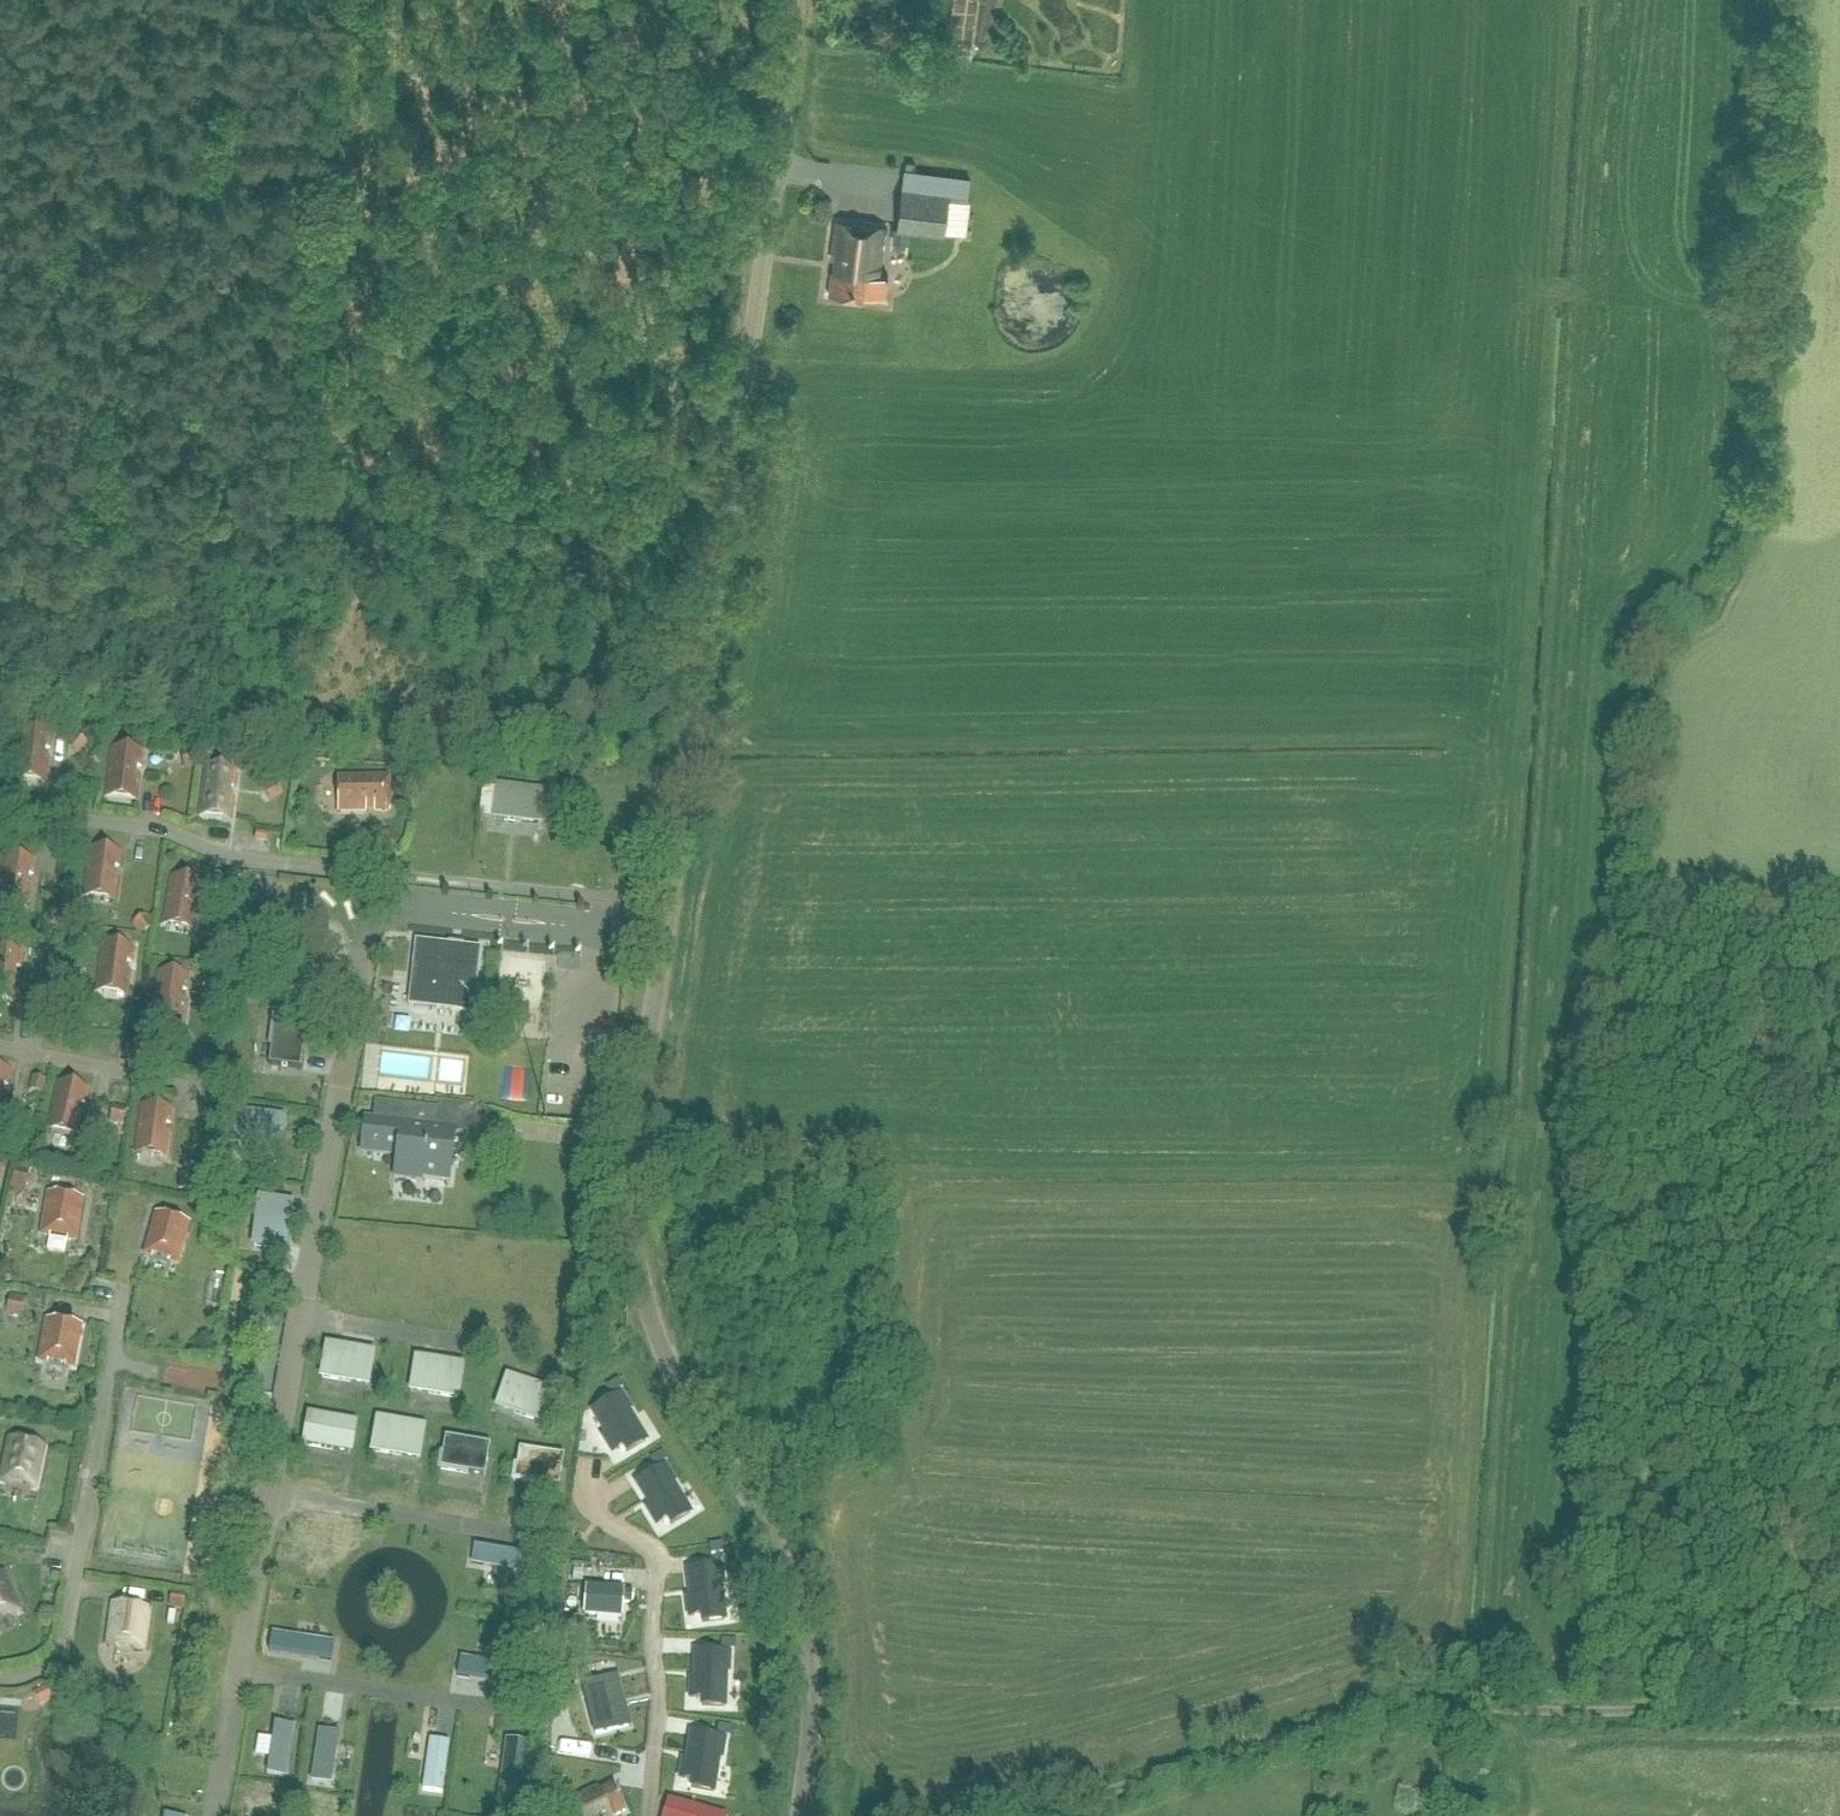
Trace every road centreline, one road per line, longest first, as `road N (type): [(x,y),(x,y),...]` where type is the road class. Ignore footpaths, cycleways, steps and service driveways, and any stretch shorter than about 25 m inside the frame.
road 1 (unclassified): [(805,1815),(814,1760),(812,1652),(802,1599),(785,1550),(658,1318),(638,1222),(660,954),(796,0)]

